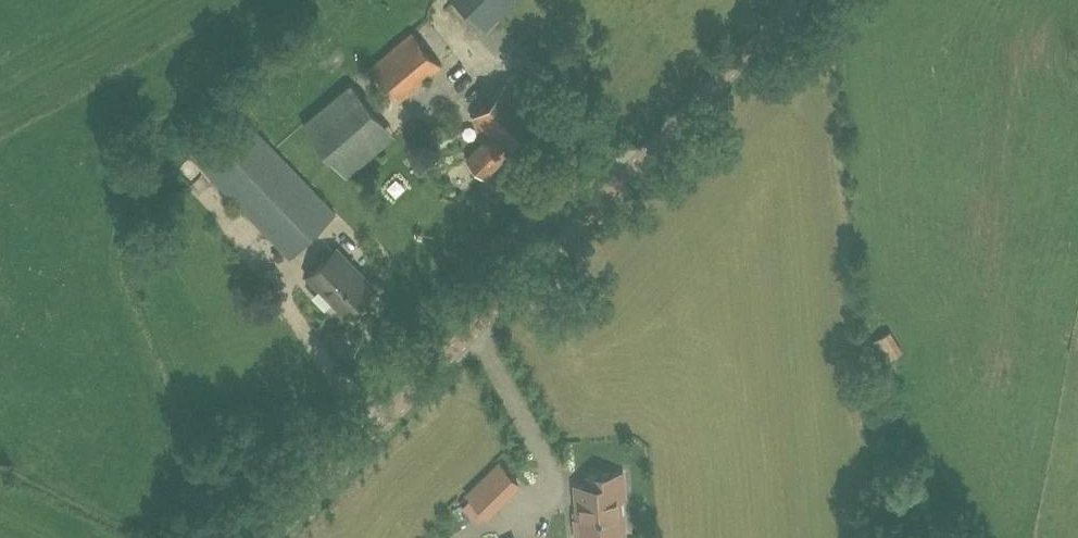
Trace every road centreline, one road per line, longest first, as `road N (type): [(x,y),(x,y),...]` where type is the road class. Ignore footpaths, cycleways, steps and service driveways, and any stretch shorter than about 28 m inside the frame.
road 1 (unclassified): [(270,537),(804,0)]

